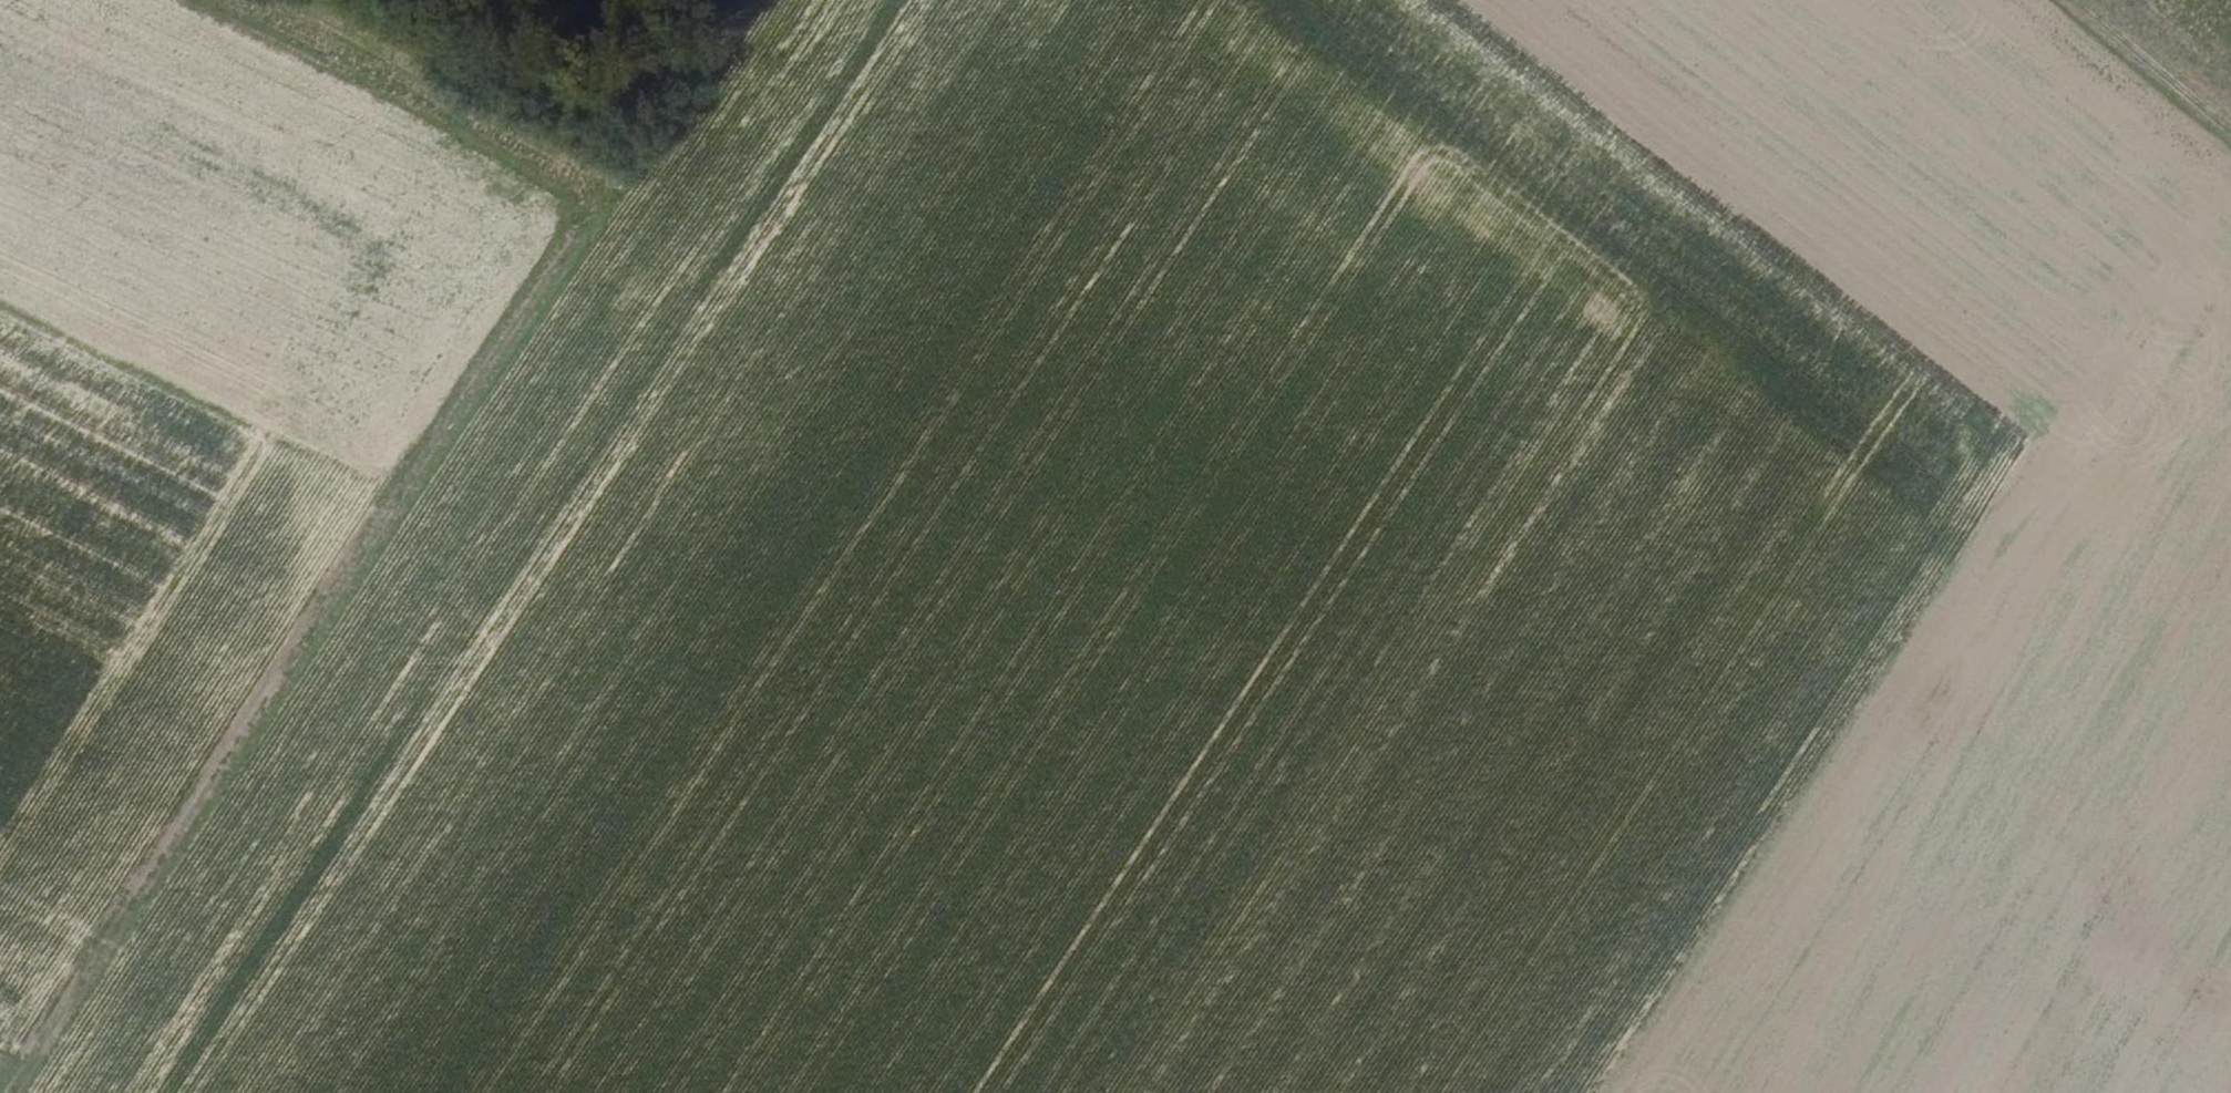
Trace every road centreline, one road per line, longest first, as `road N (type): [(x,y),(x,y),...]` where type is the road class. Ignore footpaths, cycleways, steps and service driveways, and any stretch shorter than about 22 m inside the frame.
road 1 (track): [(5,1092),(613,157),(304,0)]
road 2 (track): [(2230,119),(2082,0)]

